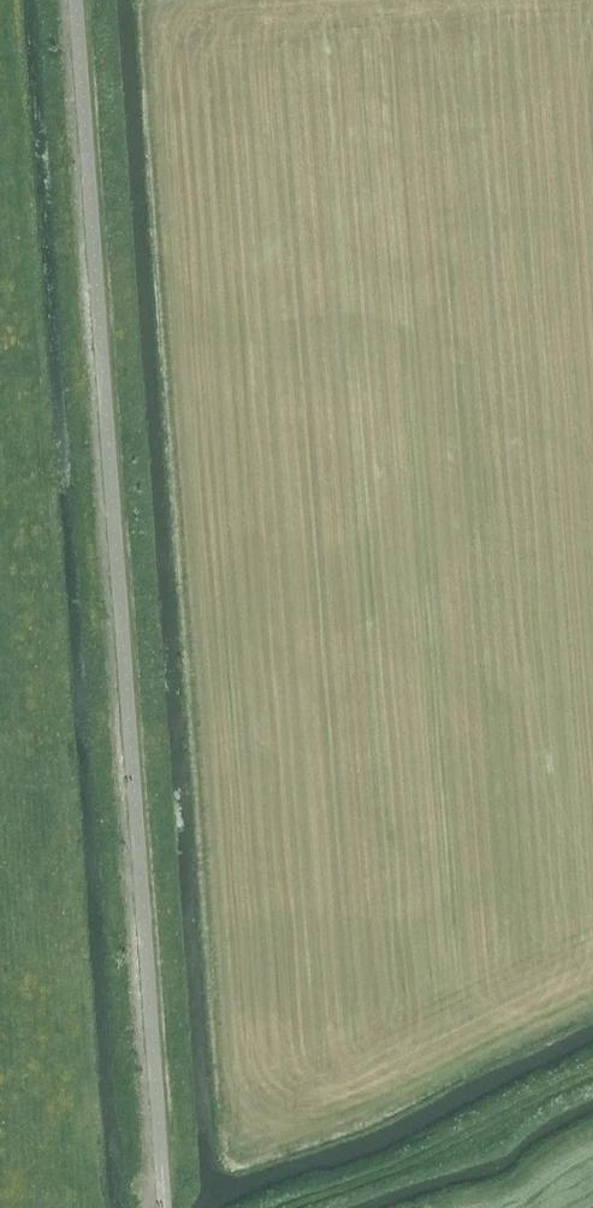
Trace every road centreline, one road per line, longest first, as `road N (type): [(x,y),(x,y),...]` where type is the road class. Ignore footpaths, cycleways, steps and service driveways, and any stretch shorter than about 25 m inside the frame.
road 1 (track): [(592,1082),(469,1143),(292,1207)]

